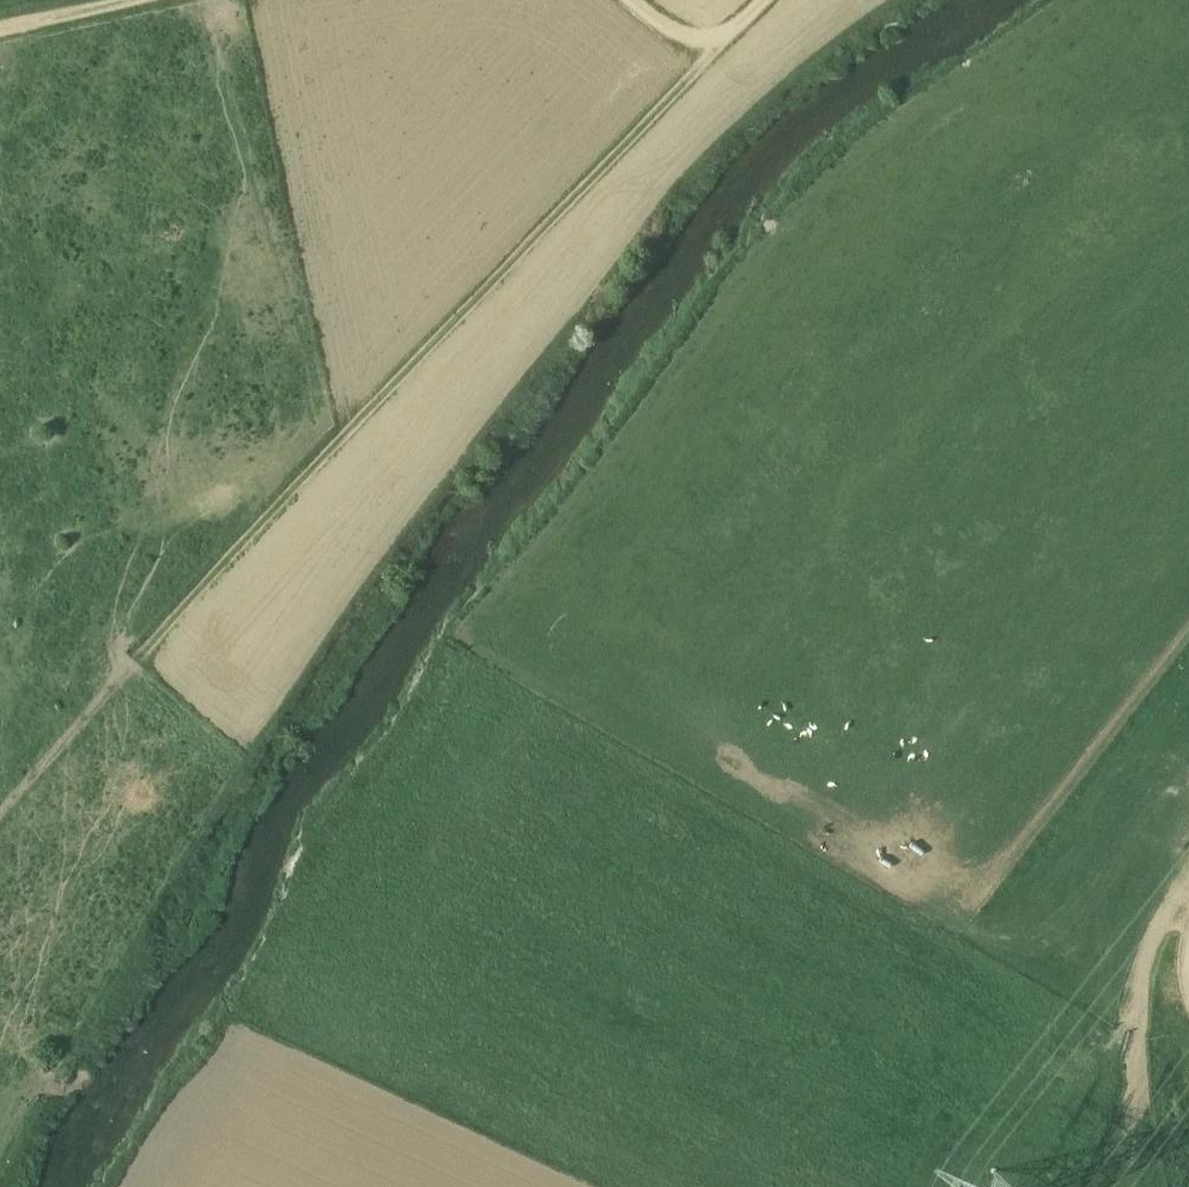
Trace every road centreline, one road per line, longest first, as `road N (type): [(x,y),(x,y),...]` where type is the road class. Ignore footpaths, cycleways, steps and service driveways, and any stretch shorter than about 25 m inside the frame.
road 1 (track): [(0,828),(718,46)]
road 2 (track): [(148,0),(0,29)]

